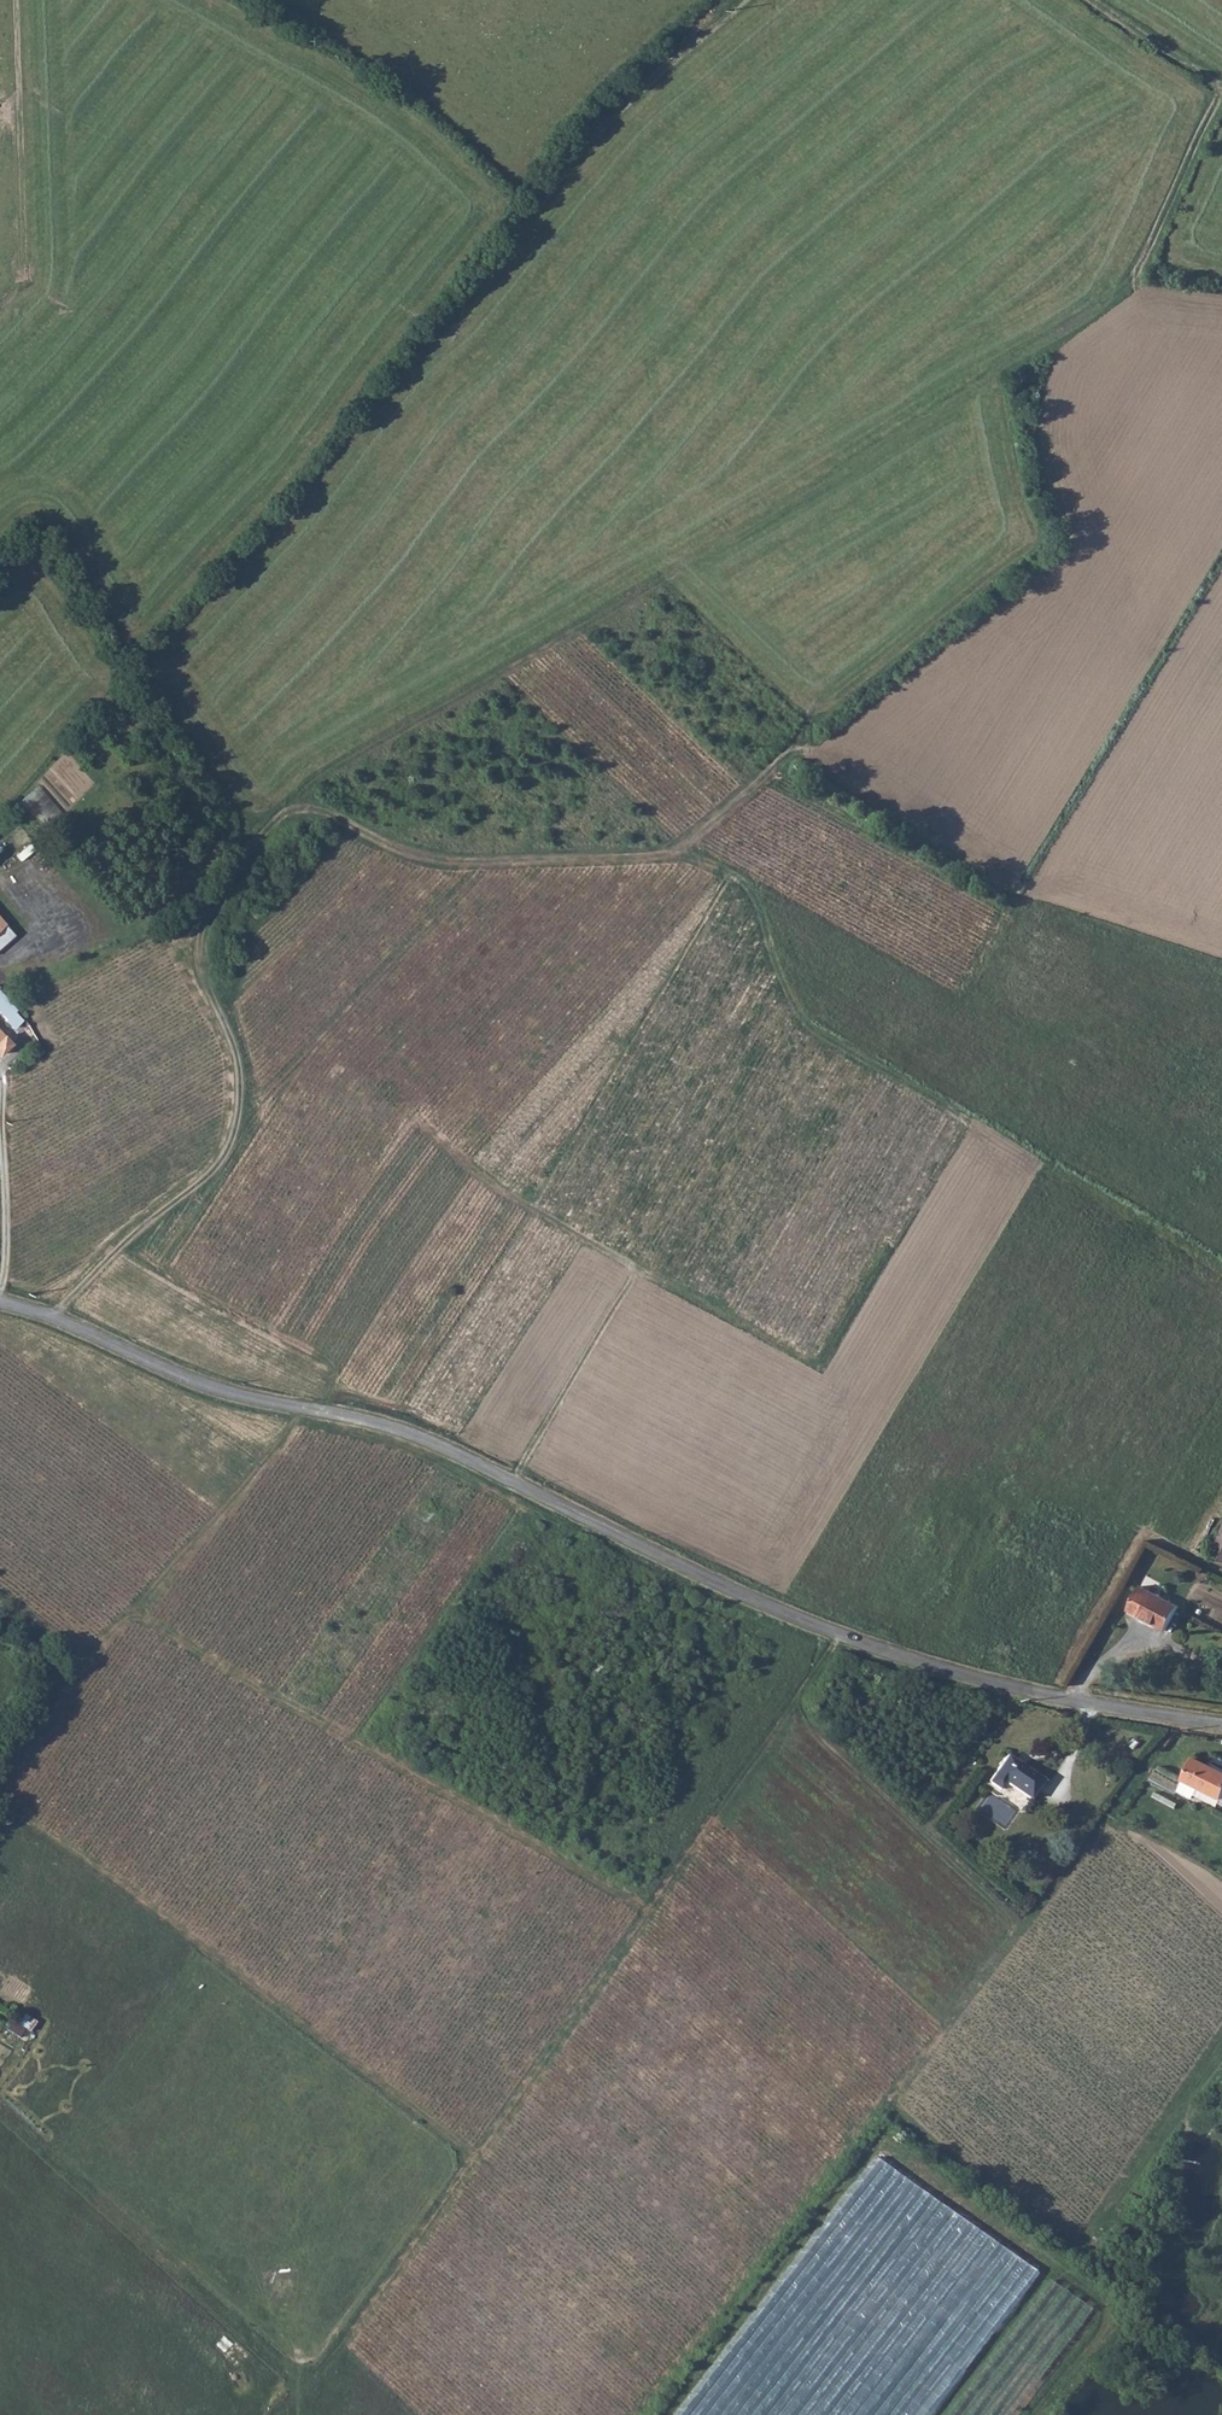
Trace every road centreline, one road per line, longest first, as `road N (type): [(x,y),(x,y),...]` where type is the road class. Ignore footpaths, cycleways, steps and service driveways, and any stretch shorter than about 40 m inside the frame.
road 1 (track): [(297,793),(530,662),(1086,324),(1137,275),(1214,90),(1211,75),(1093,0)]
road 2 (unclassified): [(0,1302),(235,1396),(351,1416),(446,1448),(711,1580),(868,1645),(1058,1699),(1221,1726)]
road 3 (track): [(53,1317),(219,1165),(235,1136),(241,1070),(198,950),(205,916),(297,793),(382,845),(428,860),(686,858),(734,878)]
road 4 (track): [(1033,2414),(1106,2330),(1106,2307),(1083,2280),(880,2149),(668,2414)]
road 5 (track): [(1173,1719),(1027,1913)]
road 6 (track): [(0,1286),(1,1069)]

